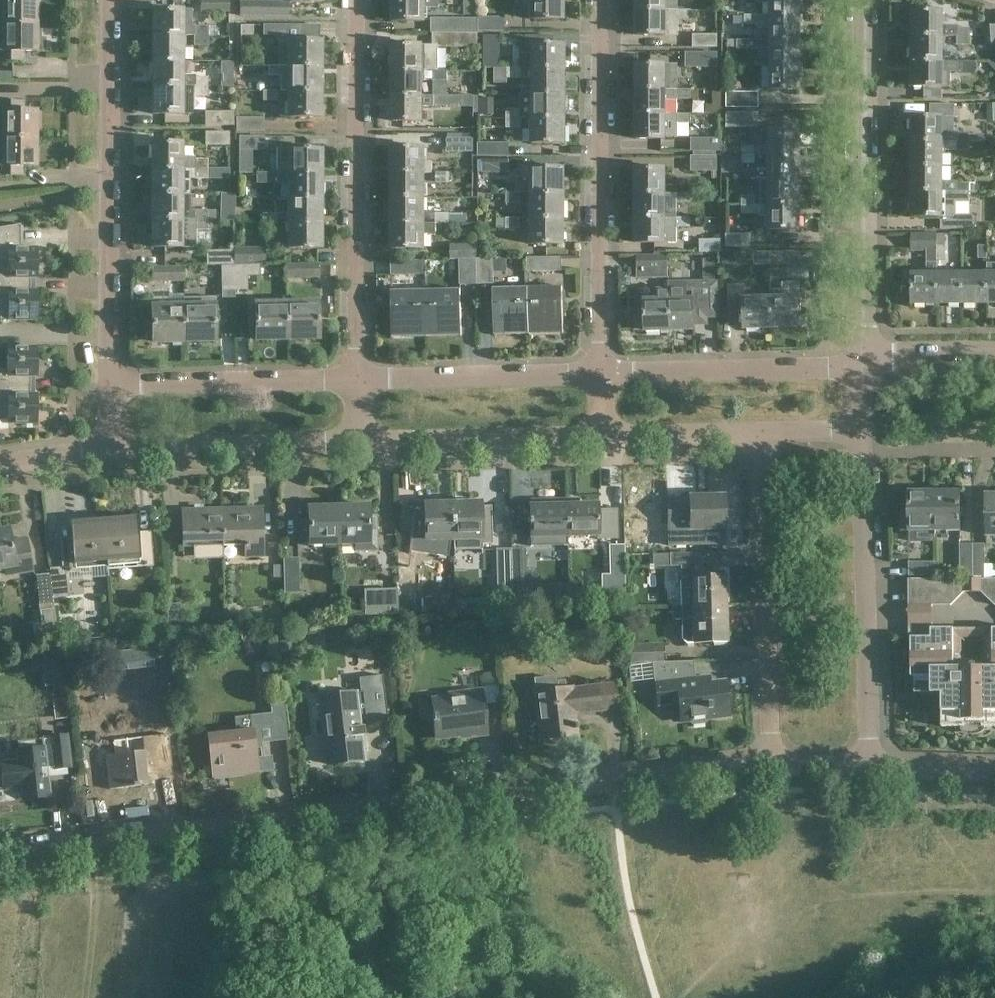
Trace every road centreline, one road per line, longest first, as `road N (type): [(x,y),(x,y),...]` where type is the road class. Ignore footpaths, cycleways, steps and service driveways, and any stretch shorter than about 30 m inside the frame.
road 1 (residential): [(0,850),(769,767)]
road 2 (residential): [(110,387),(111,0)]
road 3 (residential): [(358,380),(358,0)]
road 4 (residential): [(601,372),(601,0)]
road 5 (residential): [(862,361),(859,0)]
road 6 (residential): [(873,768),(862,434)]
road 7 (residential): [(769,767),(760,435)]
road 8 (residential): [(862,361),(601,372)]
road 9 (residential): [(358,445),(607,438)]
road 10 (residential): [(358,380),(110,387)]
road 11 (residential): [(110,452),(358,445)]
road 12 (residential): [(601,372),(358,380)]
road 13 (residential): [(607,438),(760,435)]
road 14 (residential): [(862,361),(994,354)]
road 15 (residential): [(873,768),(994,773)]

